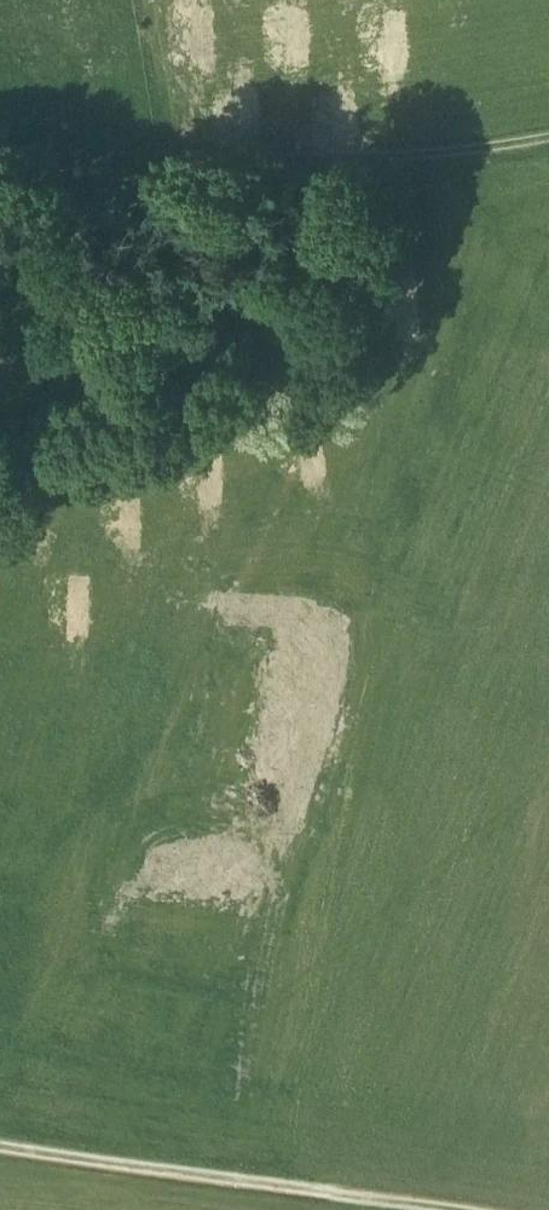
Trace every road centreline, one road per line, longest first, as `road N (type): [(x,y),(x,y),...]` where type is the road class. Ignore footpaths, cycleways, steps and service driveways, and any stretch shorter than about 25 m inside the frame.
road 1 (unknown): [(548,419),(513,501),(137,631),(93,675),(0,1152)]
road 2 (track): [(0,159),(81,171),(339,175),(516,143)]
road 3 (unknown): [(2,1137),(463,1209)]
road 4 (unknown): [(208,1209),(250,1089),(291,761)]
road 5 (unknown): [(282,831),(70,794)]

